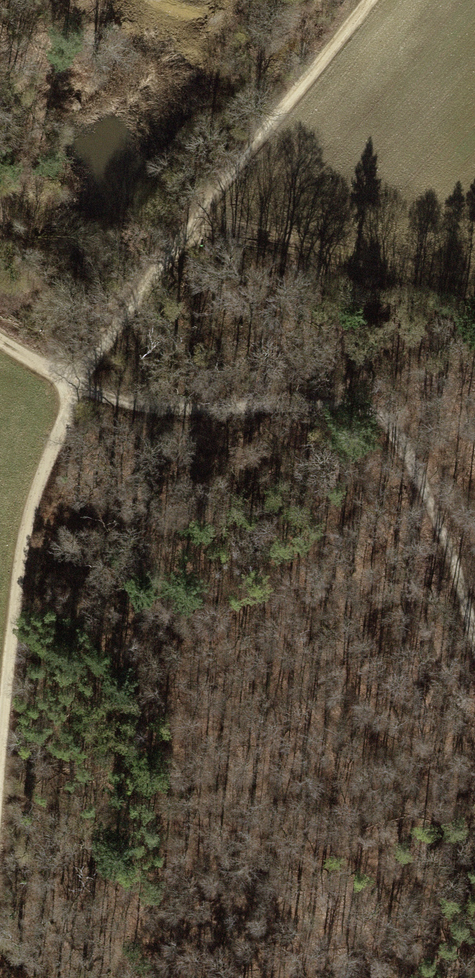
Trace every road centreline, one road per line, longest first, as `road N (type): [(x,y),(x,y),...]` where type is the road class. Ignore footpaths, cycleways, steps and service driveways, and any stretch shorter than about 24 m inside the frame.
road 1 (track): [(370,0),(187,228),(77,386),(28,532),(0,802)]
road 2 (track): [(474,643),(445,528),(393,428),(360,407),(173,410),(77,386)]

